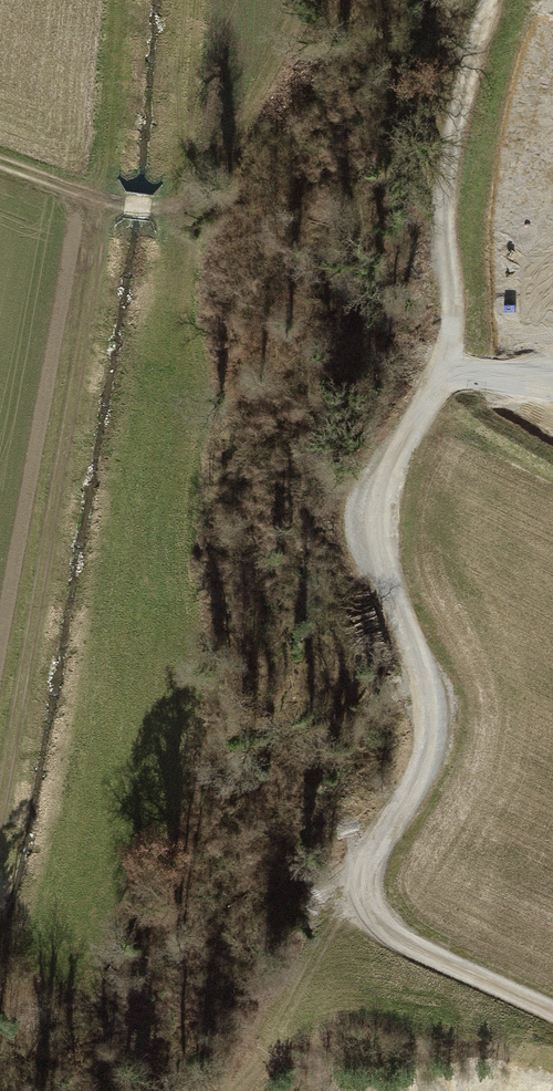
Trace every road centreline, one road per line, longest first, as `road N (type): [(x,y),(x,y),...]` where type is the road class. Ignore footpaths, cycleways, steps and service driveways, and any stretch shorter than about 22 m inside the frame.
road 1 (track): [(485,0),(445,165),(450,354),(385,490),(386,580),(440,706),(370,860),(368,902),(402,937),(552,1012)]
road 2 (track): [(0,810),(99,229),(110,201),(170,206),(199,193),(274,57),(292,0)]

